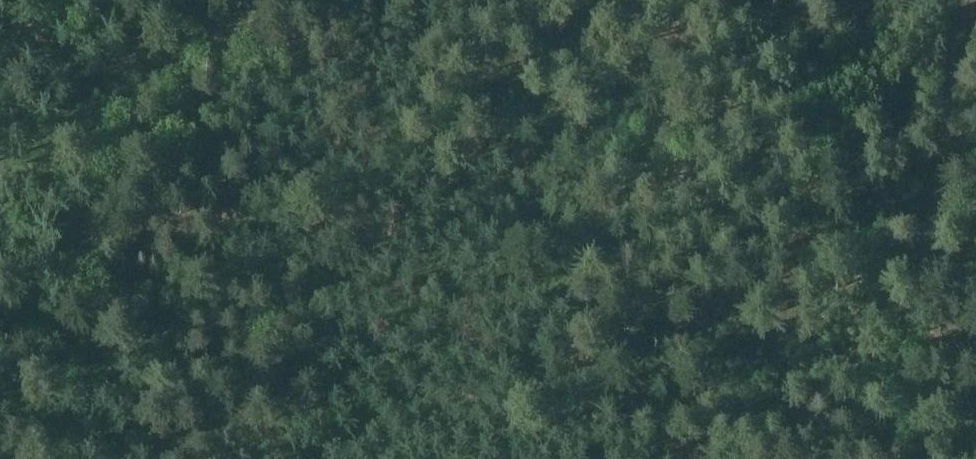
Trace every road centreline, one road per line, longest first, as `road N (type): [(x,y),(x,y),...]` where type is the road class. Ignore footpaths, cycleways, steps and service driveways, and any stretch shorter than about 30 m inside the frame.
road 1 (track): [(338,0),(175,41),(136,82),(108,133),(69,251),(31,458)]
road 2 (track): [(925,204),(544,0)]
road 3 (track): [(881,458),(925,204)]
road 4 (track): [(925,204),(959,0)]

